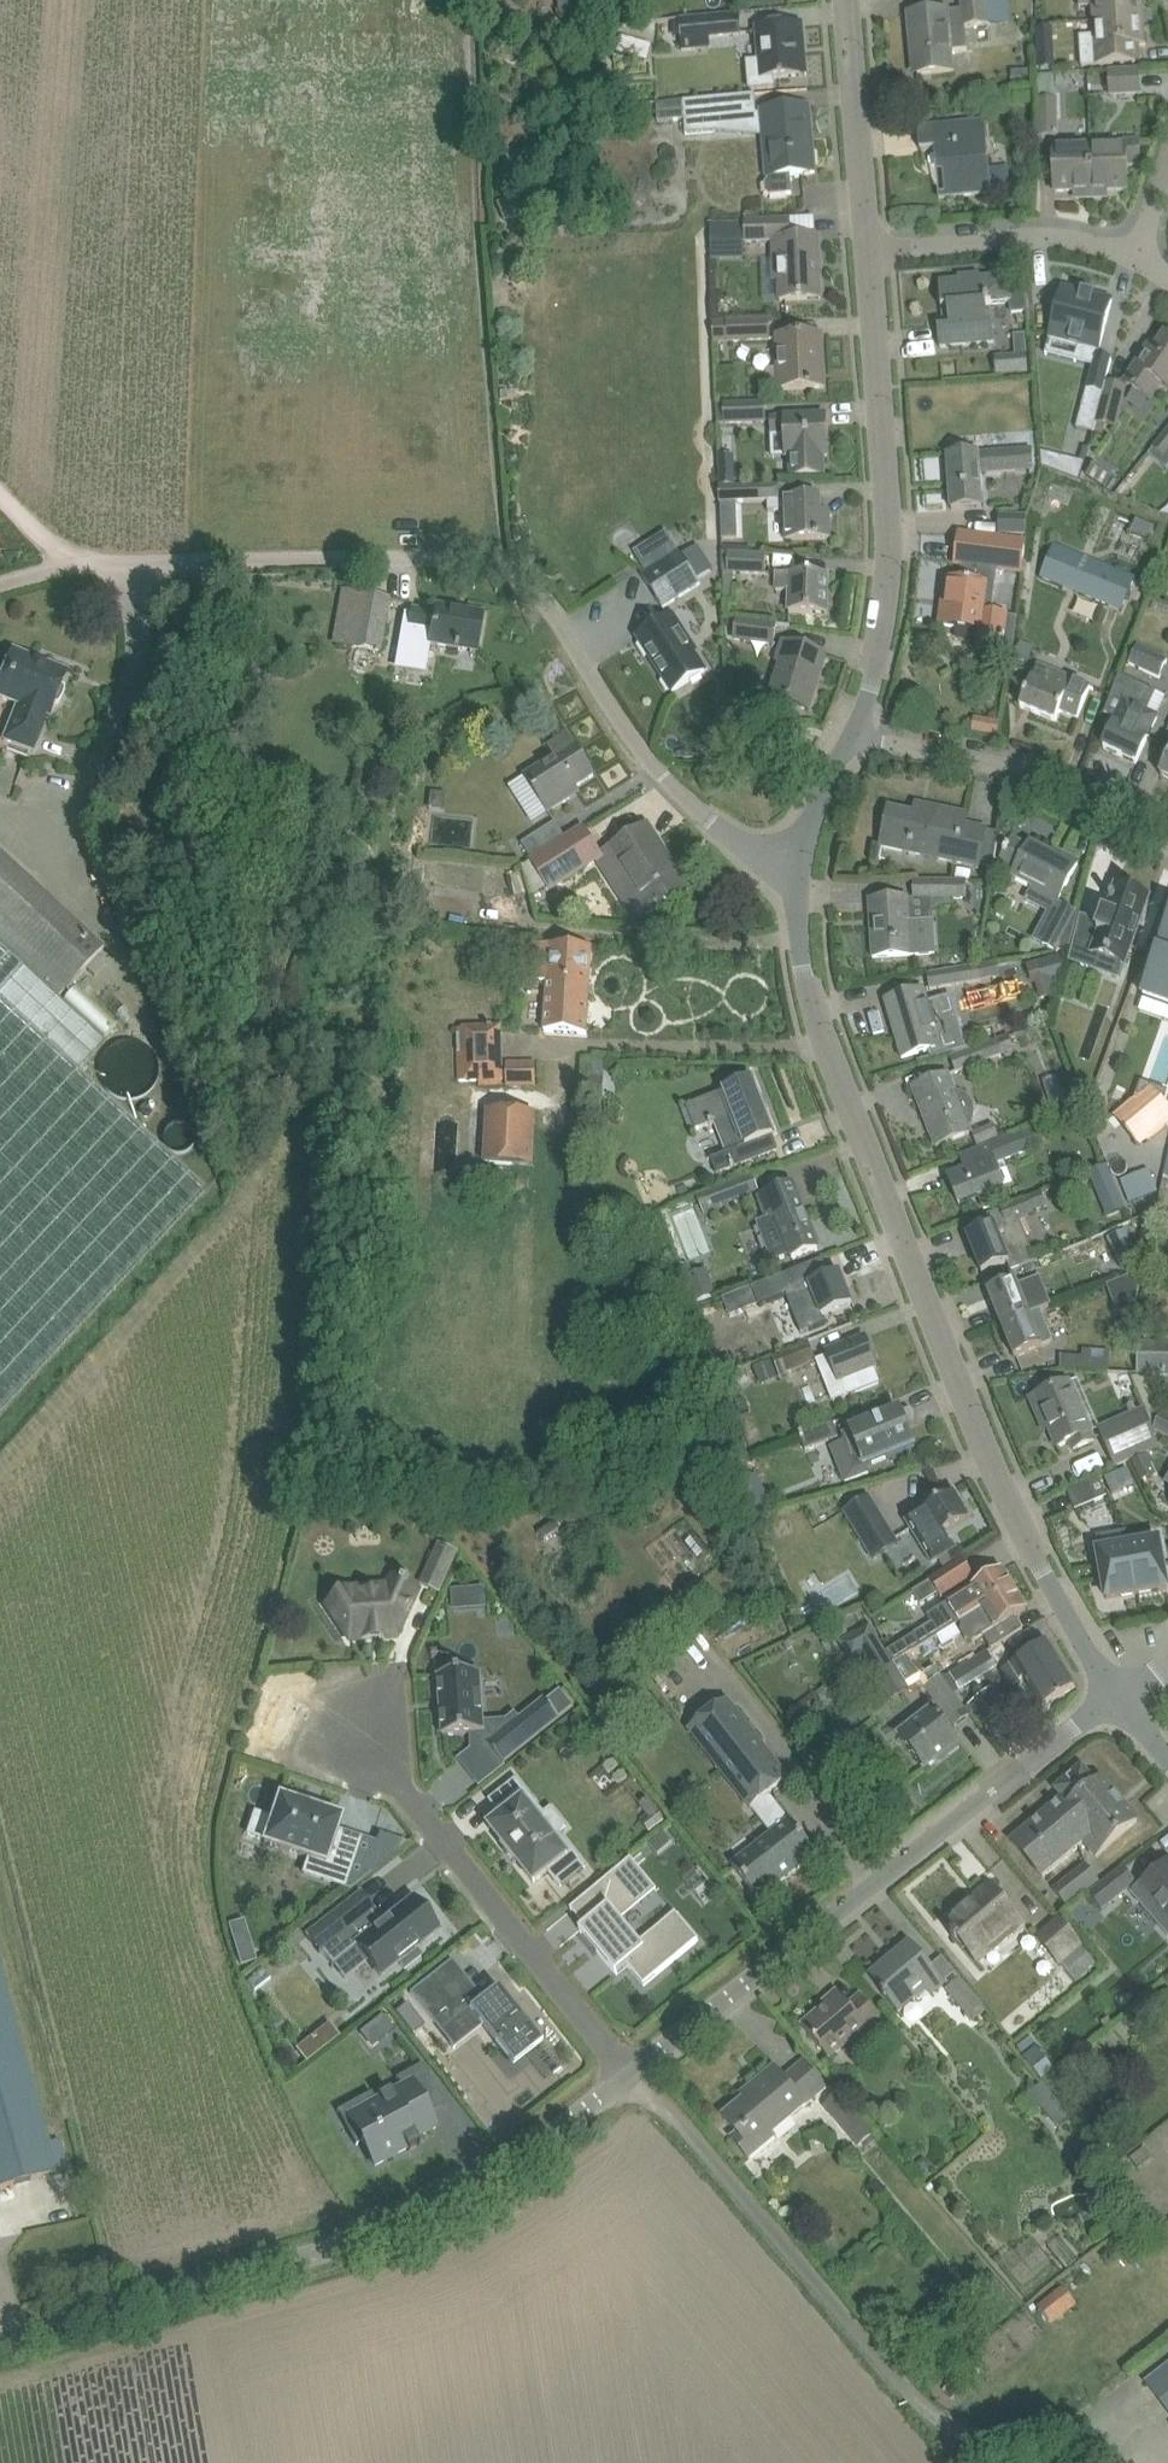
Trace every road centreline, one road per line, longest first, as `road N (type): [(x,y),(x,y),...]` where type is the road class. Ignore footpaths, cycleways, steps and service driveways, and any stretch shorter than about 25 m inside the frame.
road 1 (unclassified): [(797,874),(726,834),(665,775),(547,606),(486,565),(132,560),(83,563),(0,585)]
road 2 (tertiary): [(1114,1697),(992,1463),(873,1166),(807,991),(797,874)]
road 3 (tertiary): [(0,2343),(405,2226),(492,2179),(630,2076)]
road 4 (tertiary): [(630,2076),(1114,1697)]
road 5 (tertiary): [(855,735),(888,582),(871,249)]
road 6 (residential): [(630,2076),(400,1786),(381,1730)]
road 7 (residential): [(1167,843),(1009,766),(855,735)]
road 8 (residential): [(1136,261),(1070,237),(1036,236),(871,249)]
road 9 (tertiary): [(871,249),(847,0)]
road 10 (tertiary): [(797,874),(820,801),(855,735)]

